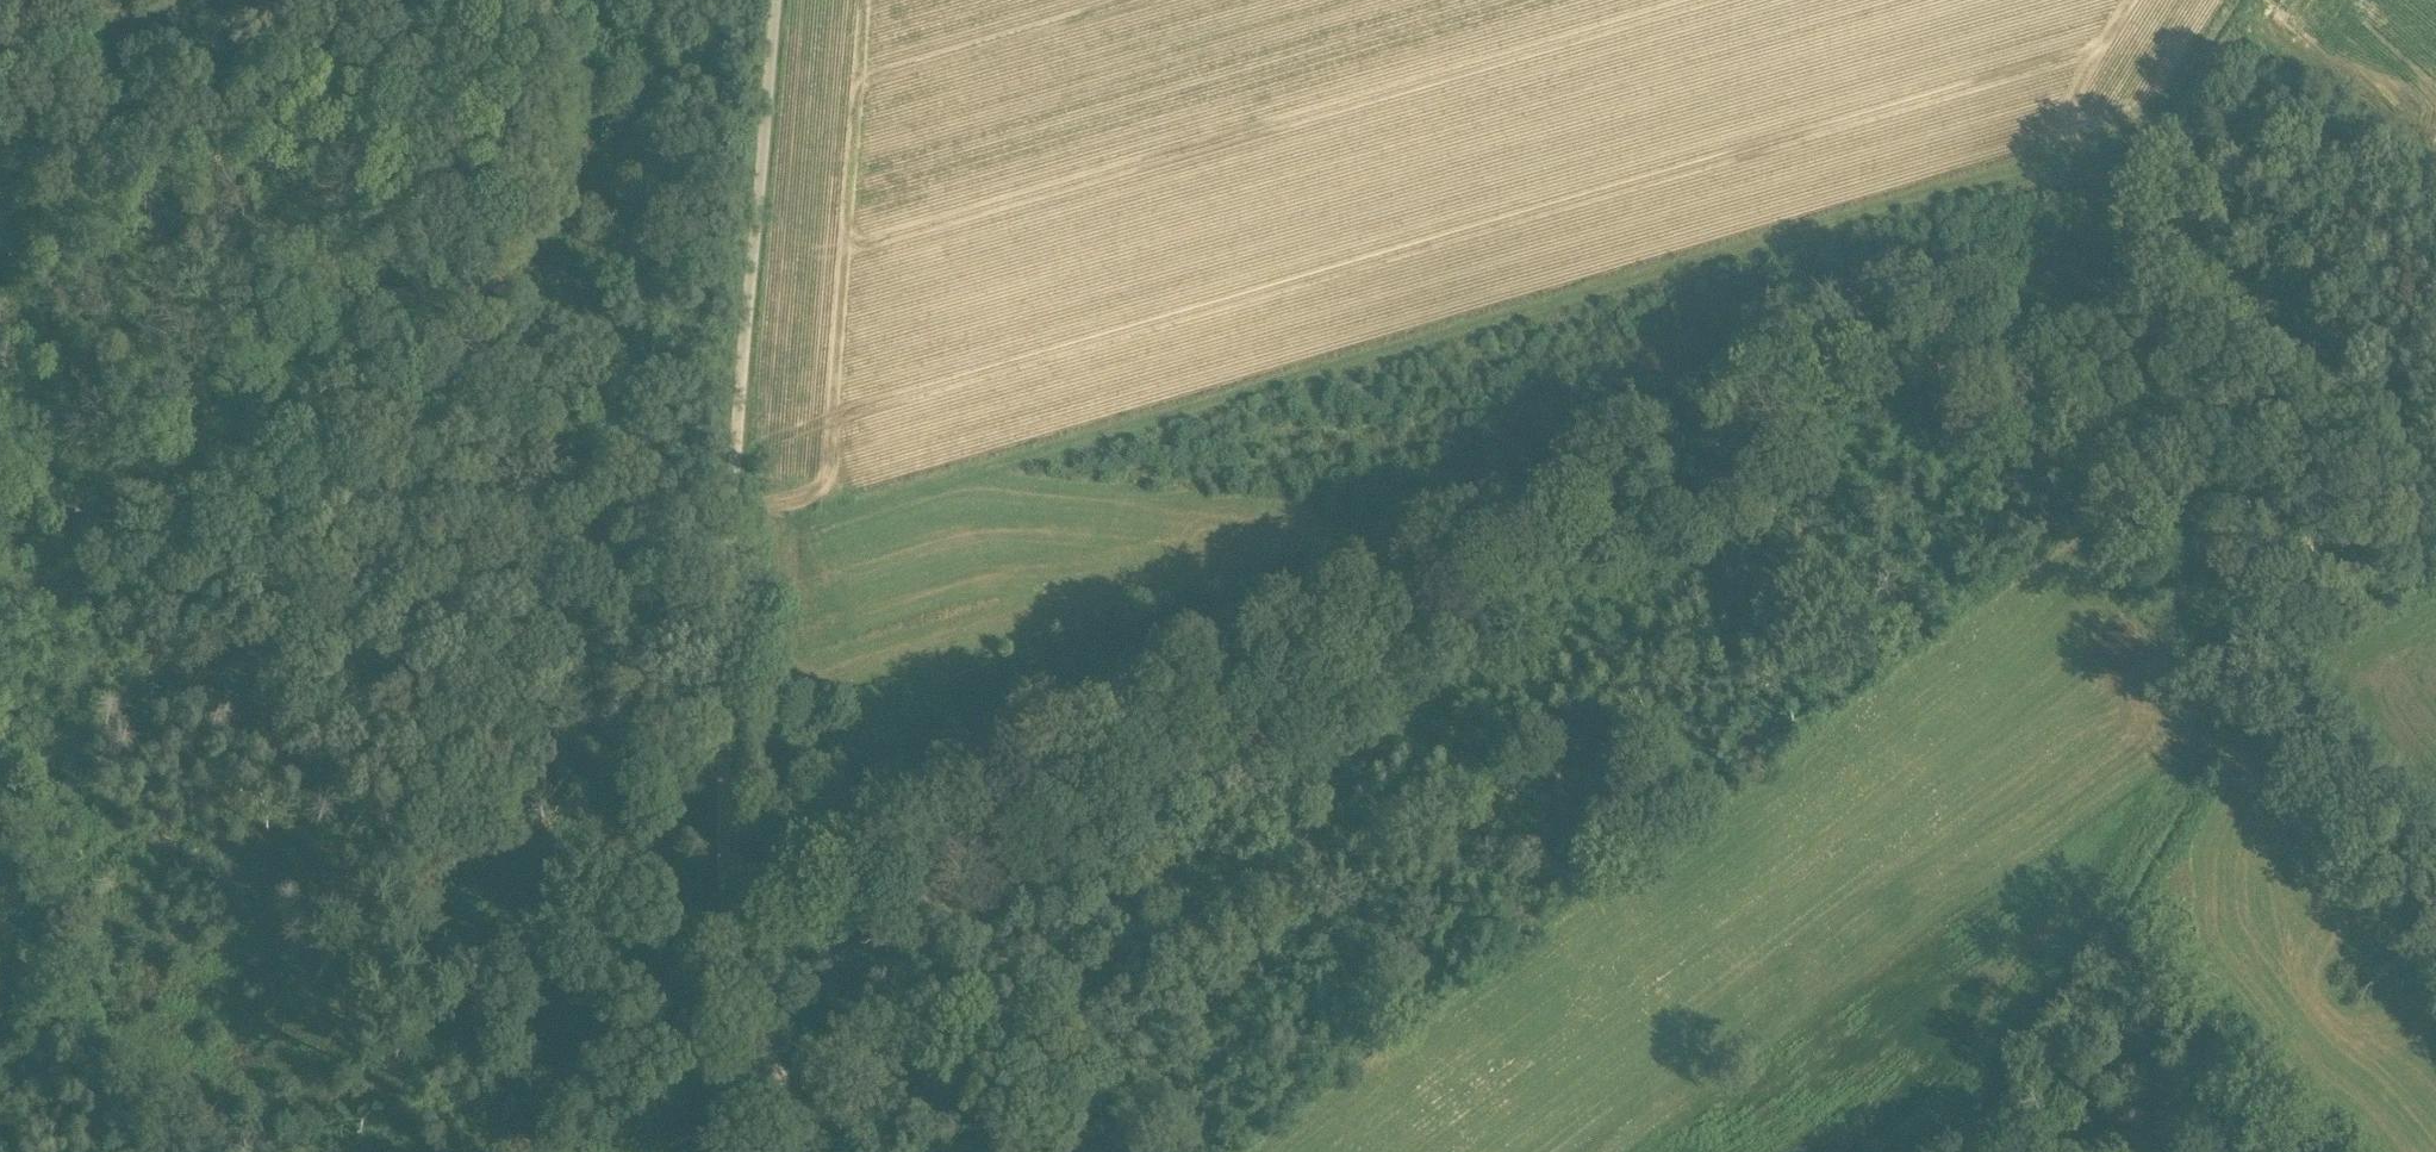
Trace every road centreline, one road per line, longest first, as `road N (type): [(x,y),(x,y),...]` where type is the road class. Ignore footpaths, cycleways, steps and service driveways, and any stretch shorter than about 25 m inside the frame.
road 1 (unclassified): [(829,1151),(755,1021),(724,889),(735,457),(774,0)]

